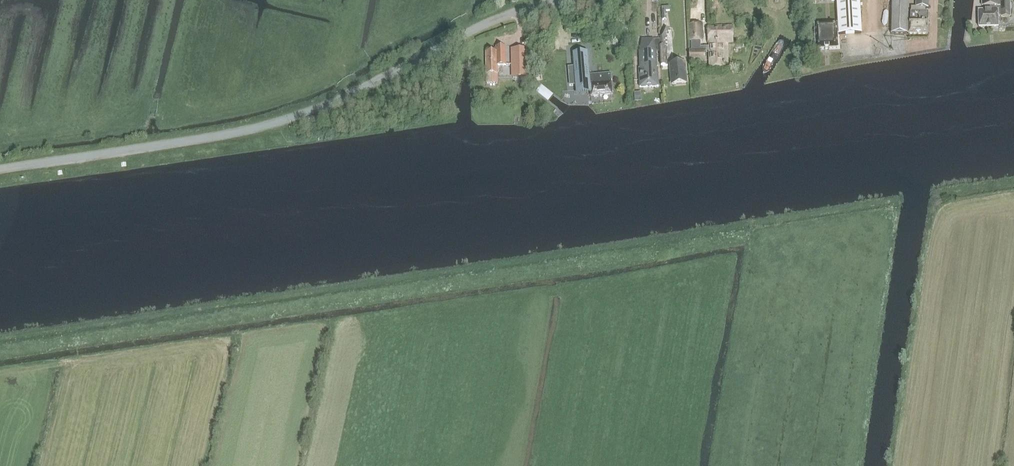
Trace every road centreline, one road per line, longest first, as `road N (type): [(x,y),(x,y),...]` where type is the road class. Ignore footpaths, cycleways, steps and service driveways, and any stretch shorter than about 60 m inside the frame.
road 1 (unclassified): [(0,169),(289,121),(485,20),(556,0)]

